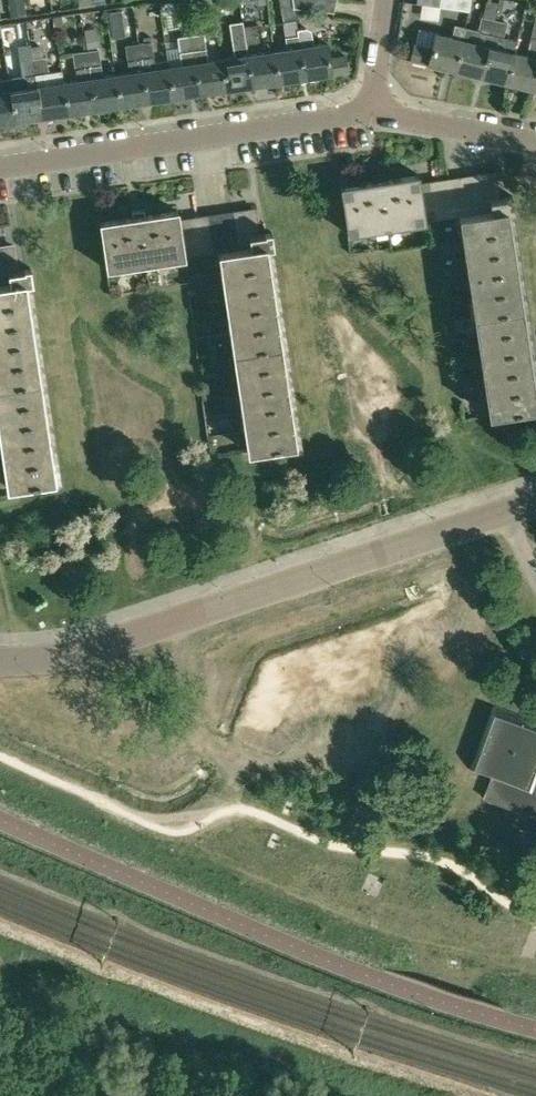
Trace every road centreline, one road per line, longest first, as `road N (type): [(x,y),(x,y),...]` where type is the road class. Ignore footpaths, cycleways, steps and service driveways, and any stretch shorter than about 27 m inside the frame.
road 1 (unclassified): [(535,505),(100,649),(0,665)]
road 2 (residential): [(0,170),(376,113)]
road 3 (residential): [(376,113),(535,145)]

